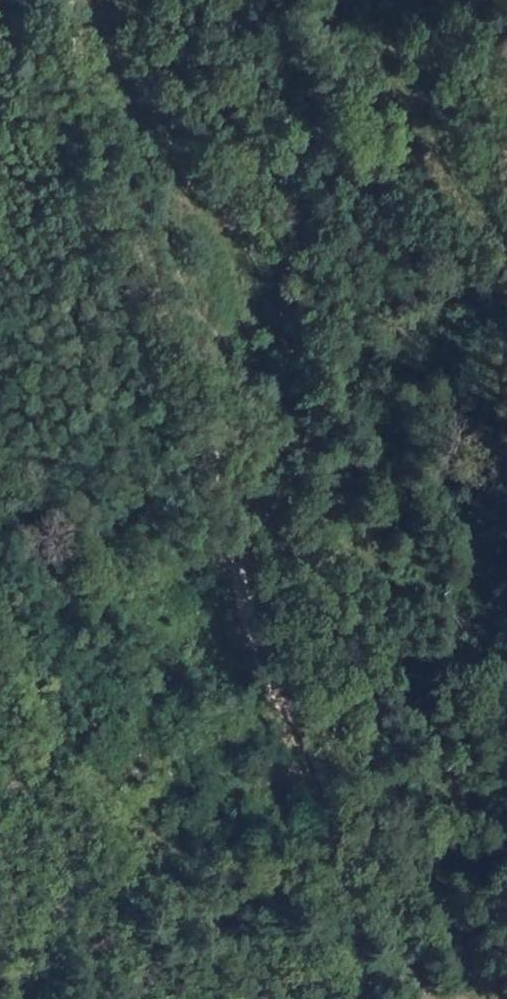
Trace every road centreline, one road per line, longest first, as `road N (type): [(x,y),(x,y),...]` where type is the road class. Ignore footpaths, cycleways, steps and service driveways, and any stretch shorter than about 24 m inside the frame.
road 1 (track): [(99,0),(222,464),(248,648),(328,809),(354,998)]

